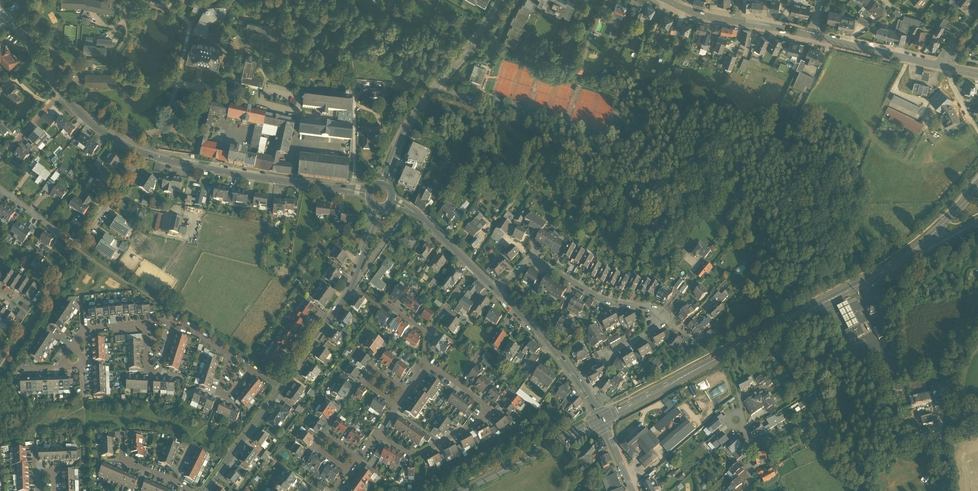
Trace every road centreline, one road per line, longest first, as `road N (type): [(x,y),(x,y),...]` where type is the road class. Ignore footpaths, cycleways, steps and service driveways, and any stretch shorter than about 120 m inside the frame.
road 1 (secondary): [(911,257),(602,420)]
road 2 (tertiary): [(384,184),(414,119),(503,0)]
road 3 (tertiary): [(143,153),(352,189)]
road 4 (residential): [(977,331),(953,371),(939,421),(944,490)]
road 5 (residential): [(376,435),(419,453),(484,417),(481,401),(458,385)]
road 6 (tertiary): [(602,420),(567,364),(499,292)]
road 7 (secondary): [(602,420),(463,490)]
road 8 (tertiary): [(814,35),(667,0)]
road 9 (residential): [(352,189),(351,51)]
road 10 (tertiary): [(943,65),(814,35)]
road 11 (residential): [(282,389),(207,490)]
road 12 (residential): [(376,206),(353,287),(330,321)]
road 13 (track): [(179,82),(298,112)]

